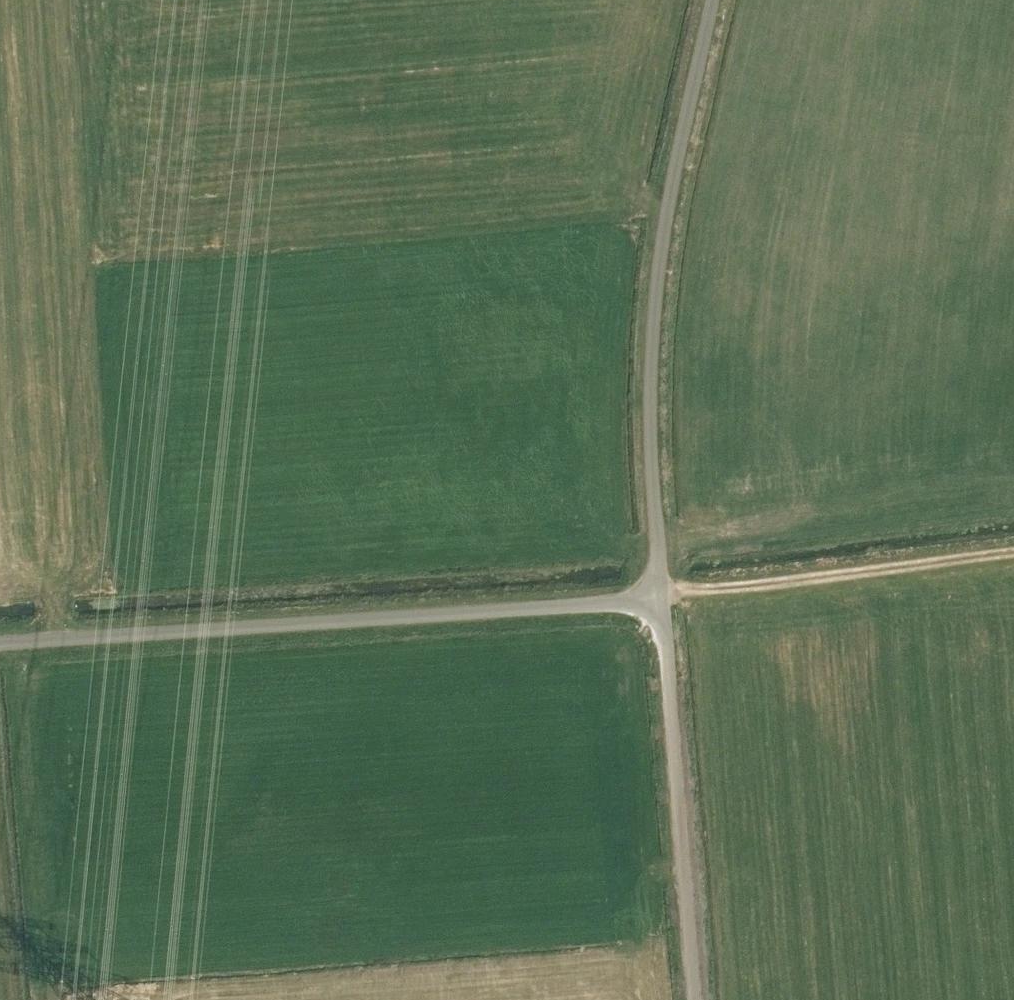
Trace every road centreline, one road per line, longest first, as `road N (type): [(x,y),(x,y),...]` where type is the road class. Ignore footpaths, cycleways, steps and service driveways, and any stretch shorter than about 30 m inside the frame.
road 1 (unclassified): [(0,643),(660,599)]
road 2 (unclassified): [(660,599),(650,387),(656,294),(712,0)]
road 3 (unclassified): [(694,999),(660,599)]
road 4 (track): [(660,599),(1013,548)]

